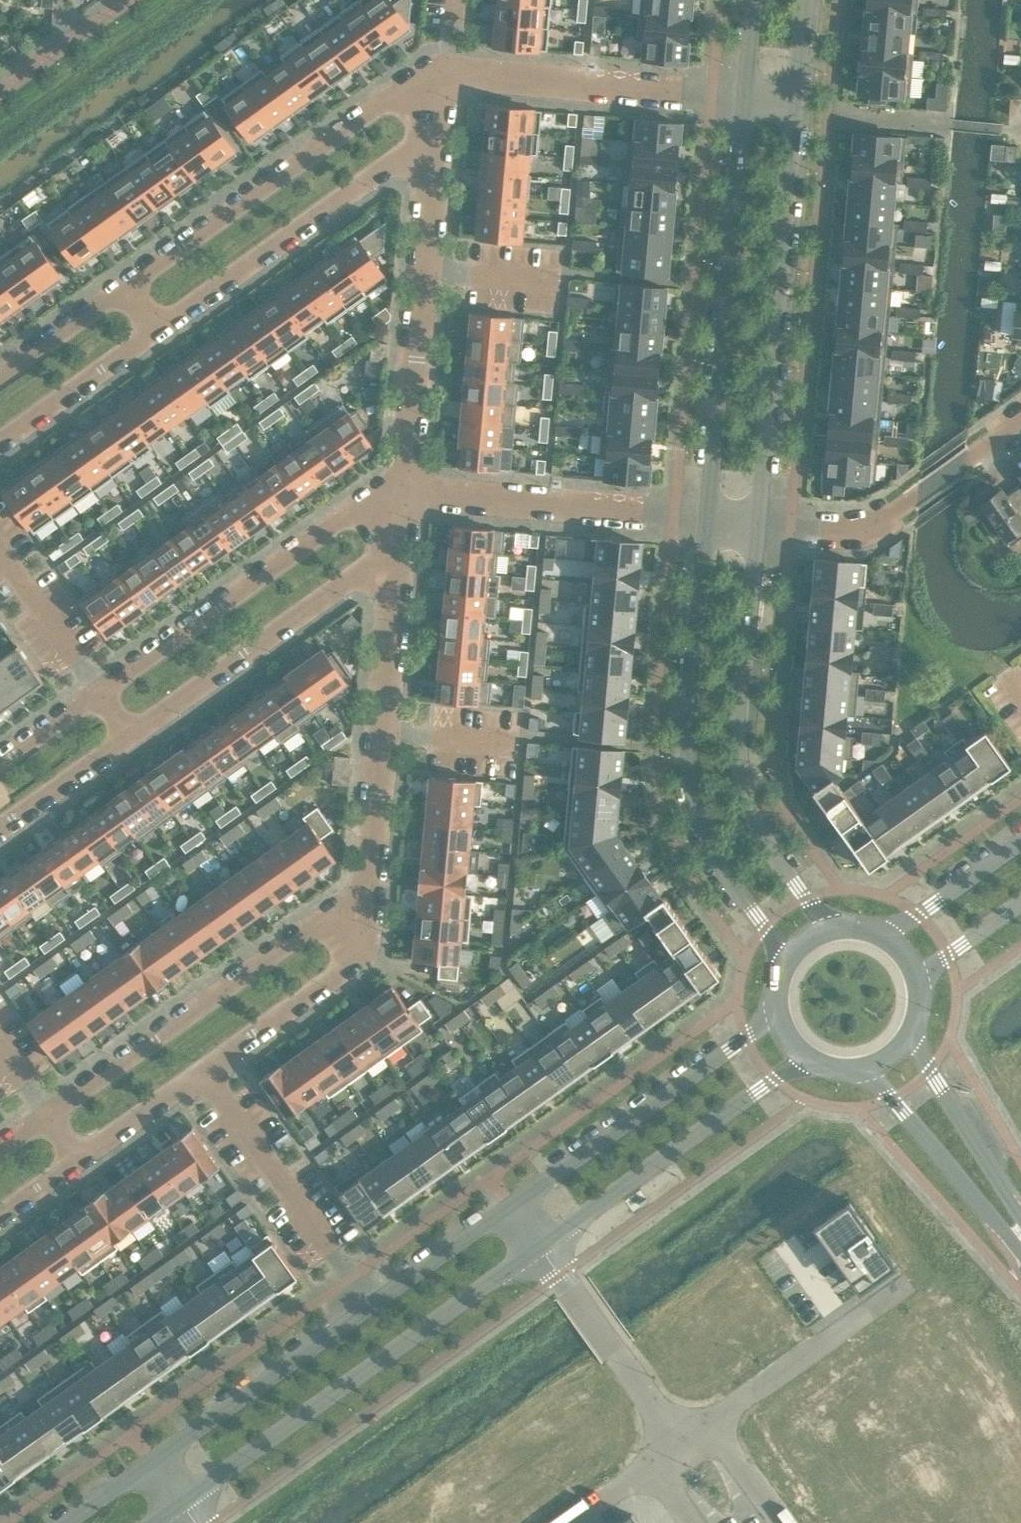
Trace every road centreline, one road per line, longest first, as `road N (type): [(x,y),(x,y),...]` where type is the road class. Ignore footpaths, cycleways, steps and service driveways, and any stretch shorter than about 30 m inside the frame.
road 1 (tertiary): [(709,518),(690,773),(713,849),(787,958)]
road 2 (secondary): [(180,1502),(544,1245)]
road 3 (tertiary): [(828,928),(773,854),(740,766),(757,523)]
road 4 (tertiary): [(757,523),(796,103)]
road 5 (tertiary): [(747,99),(709,518)]
road 6 (residential): [(368,900),(353,900),(51,1117)]
road 7 (residential): [(443,72),(130,289)]
road 8 (residential): [(406,487),(100,695)]
road 9 (residential): [(158,326),(418,148),(437,144)]
road 10 (secondary): [(778,1016),(513,1205)]
road 11 (secondary): [(544,1245),(807,1056)]
road 12 (residential): [(129,734),(383,561),(399,560)]
road 13 (residential): [(747,99),(443,72)]
road 14 (residential): [(406,487),(709,518)]
road 15 (residential): [(757,523),(865,529),(1020,422)]
road 16 (residential): [(201,1071),(370,1307)]
road 17 (secondary): [(370,1307),(152,1464)]
road 18 (unclassified): [(681,1441),(891,1290)]
road 19 (unclassified): [(544,1245),(681,1441)]
road 20 (secondary): [(868,1066),(1020,1249)]
road 21 (residential): [(425,272),(406,487)]
road 22 (secondary): [(1020,1217),(907,1038)]
road 23 (residential): [(201,1071),(364,954)]
road 24 (residential): [(0,440),(158,326)]
road 25 (residential): [(399,560),(383,739)]
road 26 (residential): [(100,695),(0,550)]
road 27 (secondary): [(513,1205),(370,1307)]
road 28 (unclassified): [(1020,841),(885,936)]
road 29 (residential): [(383,739),(368,900)]
road 30 (residential): [(0,829),(129,734)]
road 31 (residential): [(130,289),(0,381)]
road 32 (residential): [(79,1159),(201,1071)]
road 33 (unclassified): [(566,1522),(681,1441)]
road 34 (unclassified): [(681,1441),(734,1455),(784,1522)]
road 35 (residential): [(437,144),(425,272)]
road 36 (unclassified): [(917,977),(1020,903)]
road 37 (residential): [(383,739),(508,748)]
road 38 (residential): [(425,272),(549,282)]
road 39 (residential): [(100,695),(0,766)]

